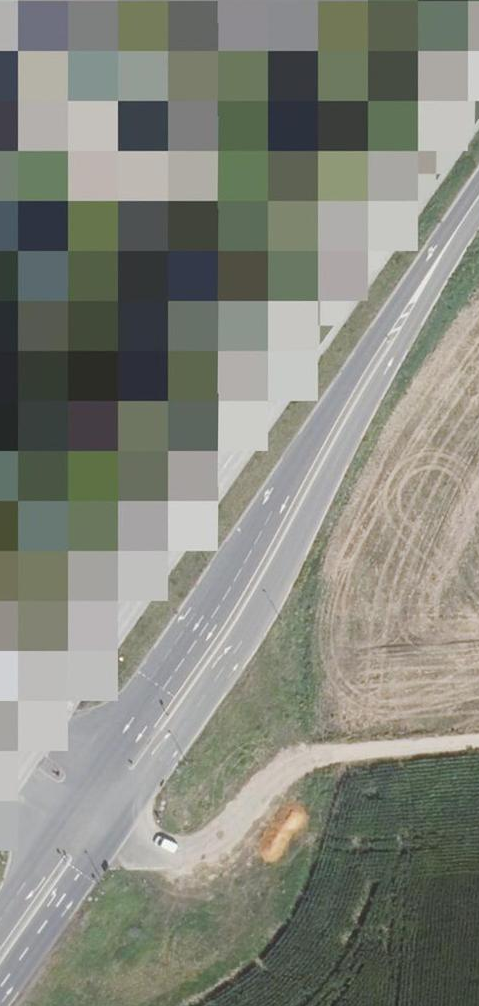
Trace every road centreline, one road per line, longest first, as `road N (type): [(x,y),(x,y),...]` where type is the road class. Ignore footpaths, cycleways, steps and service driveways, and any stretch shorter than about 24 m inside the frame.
road 1 (primary): [(0,994),(269,601),(433,268)]
road 2 (primary): [(433,268),(301,451),(168,668),(0,914)]
road 3 (track): [(273,765),(478,745)]

